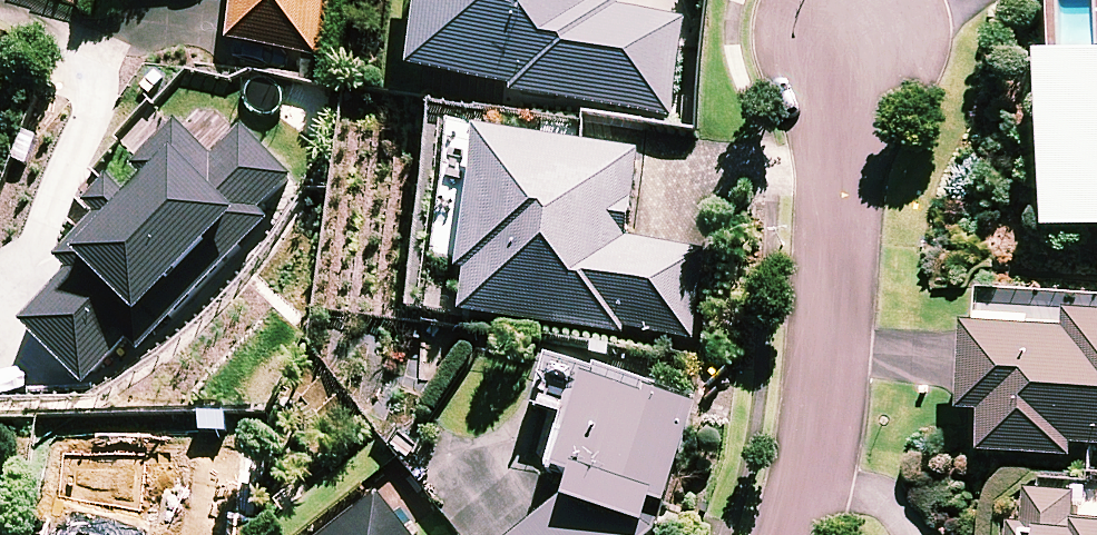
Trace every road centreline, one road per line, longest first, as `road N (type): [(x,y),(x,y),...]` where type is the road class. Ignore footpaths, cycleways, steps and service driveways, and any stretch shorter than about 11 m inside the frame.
road 1 (residential): [(840,43),(816,424),(795,534)]

